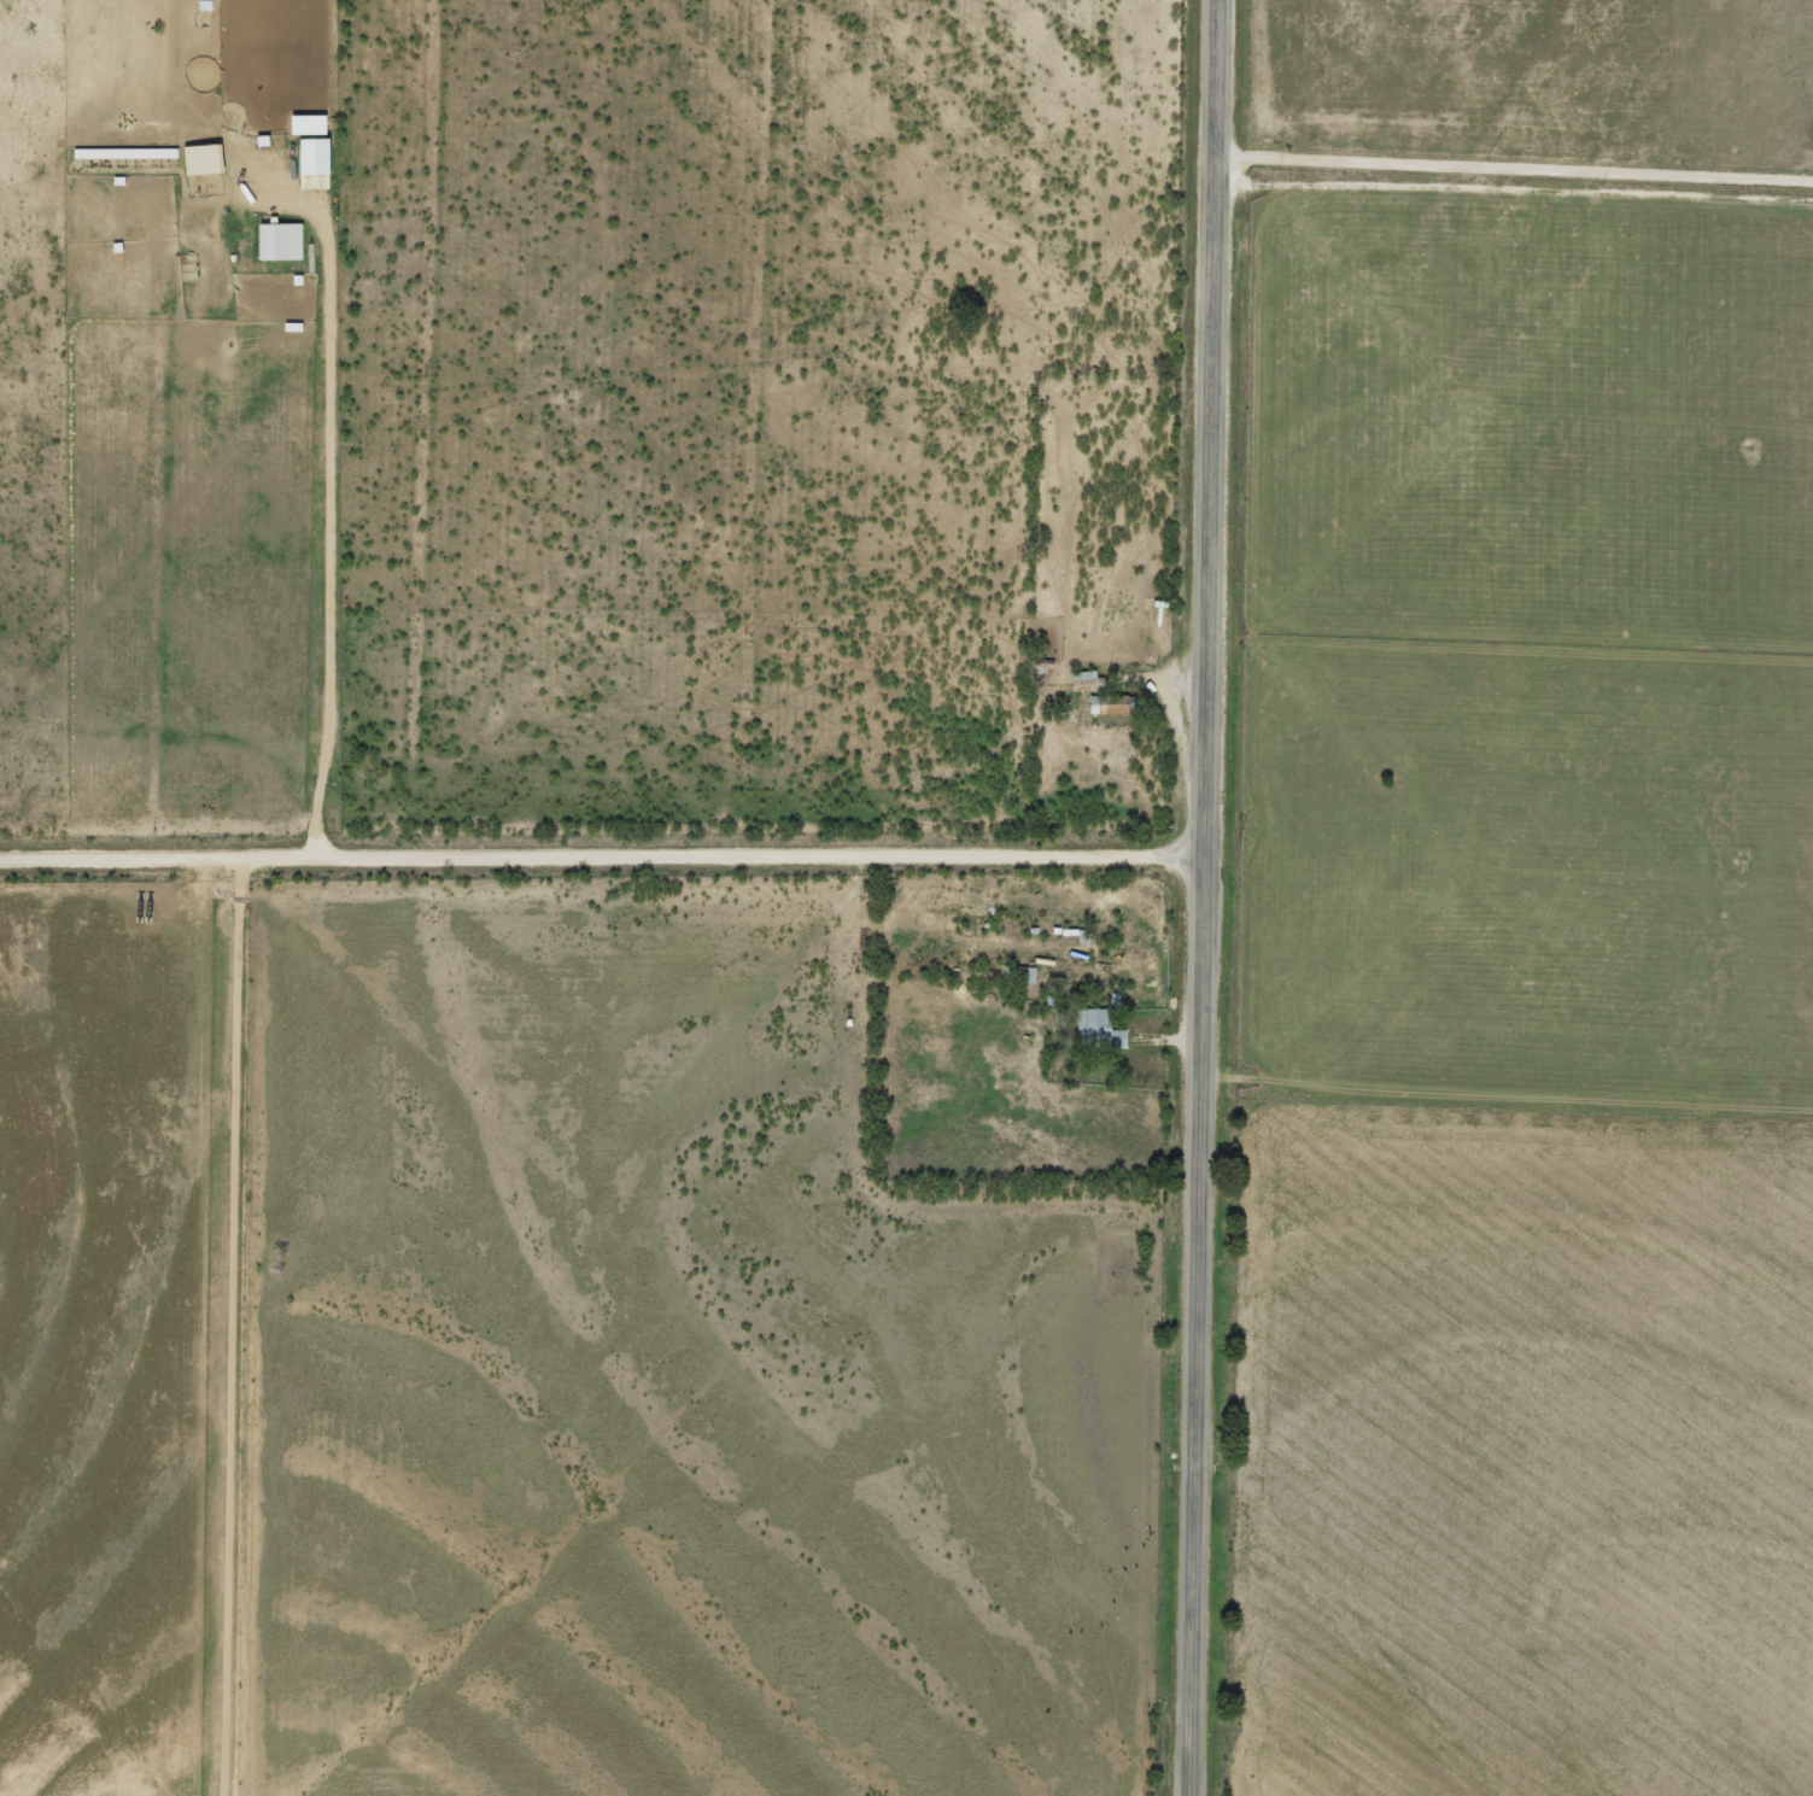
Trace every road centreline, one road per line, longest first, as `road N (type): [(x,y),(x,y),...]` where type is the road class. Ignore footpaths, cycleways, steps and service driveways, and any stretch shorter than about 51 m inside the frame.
road 1 (trunk): [(1188,1795),(1215,0)]
road 2 (tertiary): [(0,863),(1206,864)]
road 3 (residential): [(1812,180),(1207,166)]

